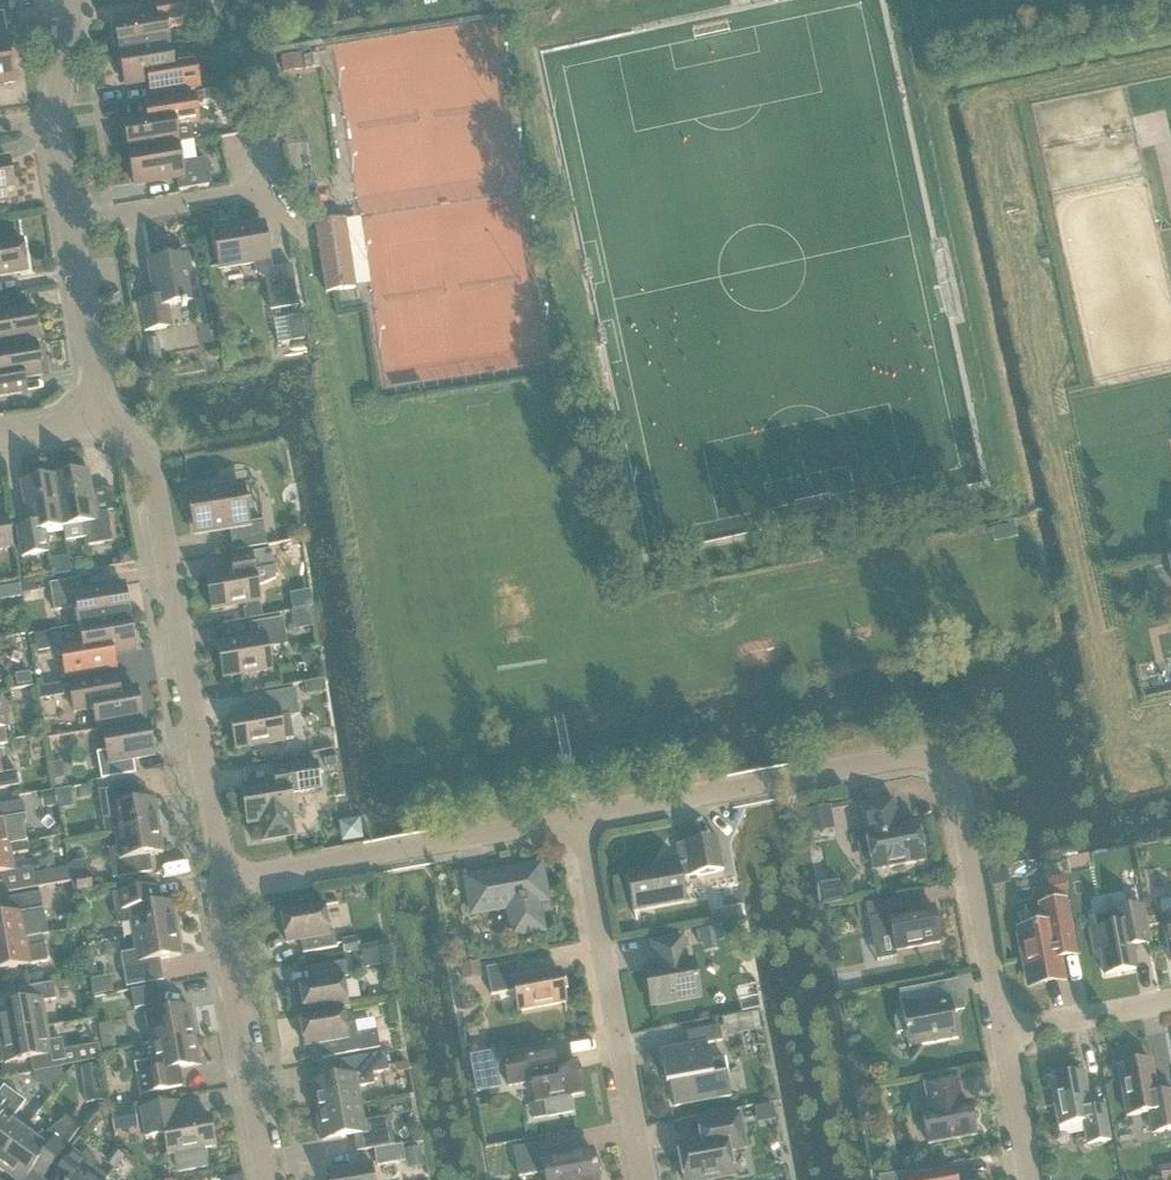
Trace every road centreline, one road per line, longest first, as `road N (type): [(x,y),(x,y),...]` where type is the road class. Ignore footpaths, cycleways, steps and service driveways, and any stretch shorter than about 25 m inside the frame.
road 1 (residential): [(578,824),(910,764),(942,771),(960,795),(1007,1035)]
road 2 (residential): [(222,884),(149,479),(127,438),(93,413)]
road 3 (residential): [(645,1179),(578,824)]
road 4 (residential): [(222,884),(578,824)]
road 5 (residential): [(269,1179),(222,884)]
road 6 (residential): [(74,233),(270,199)]
road 7 (residential): [(93,413),(96,356),(74,233)]
road 8 (residential): [(1007,1035),(1170,1007)]
road 9 (residential): [(1007,1035),(1034,1179)]

